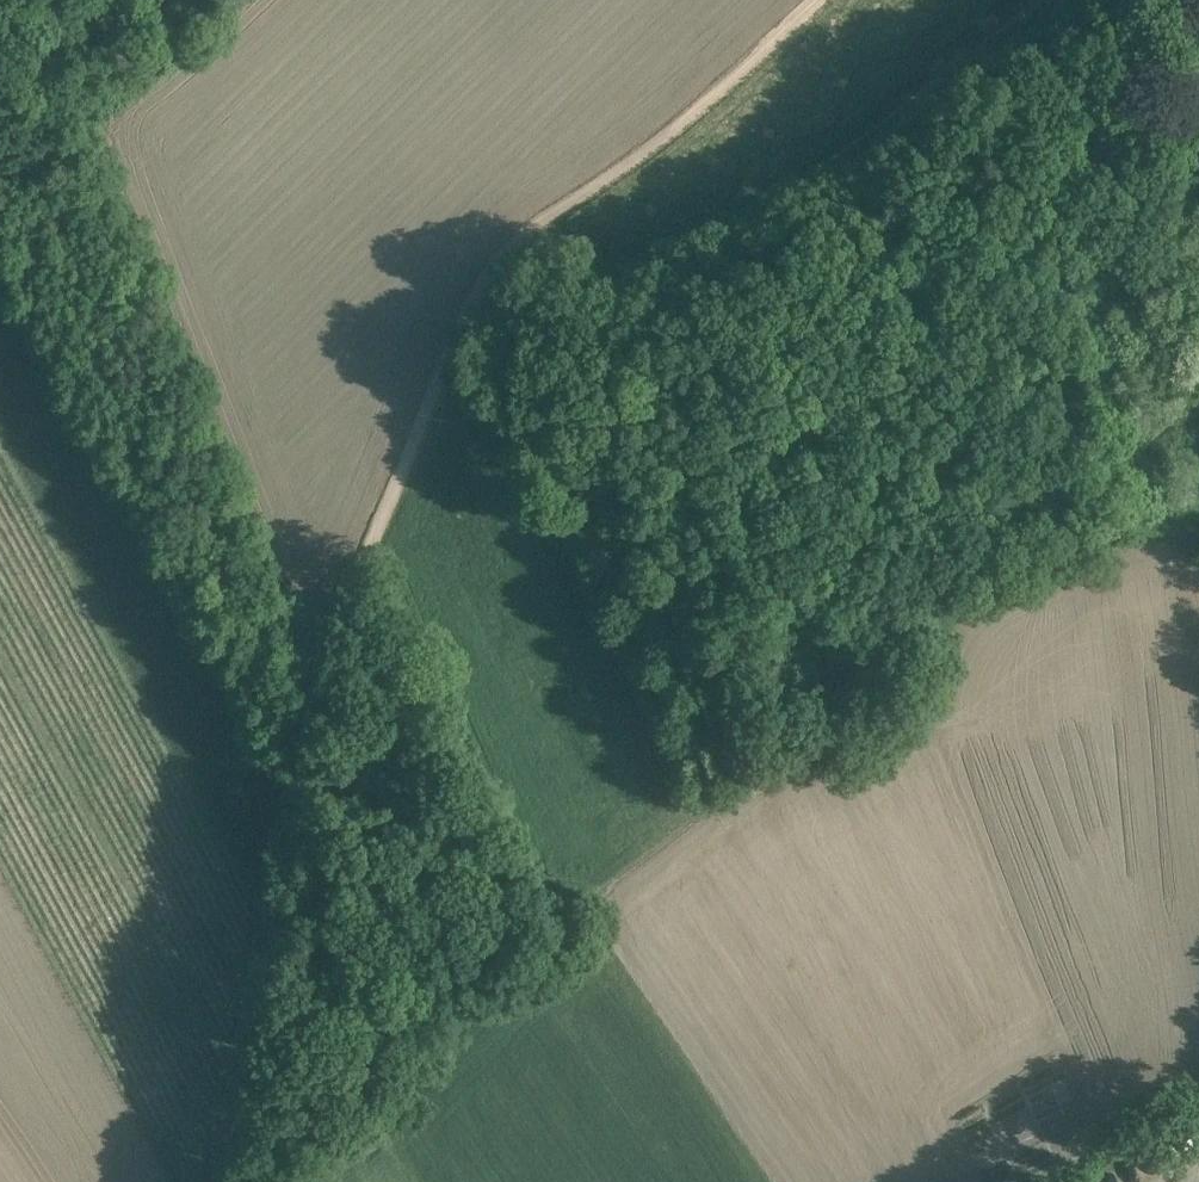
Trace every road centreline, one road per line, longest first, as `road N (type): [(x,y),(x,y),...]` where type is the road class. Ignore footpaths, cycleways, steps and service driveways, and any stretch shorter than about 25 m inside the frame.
road 1 (track): [(225,1181),(326,720),(376,531),(423,413),(476,312),(532,236),(712,101),(818,0)]

